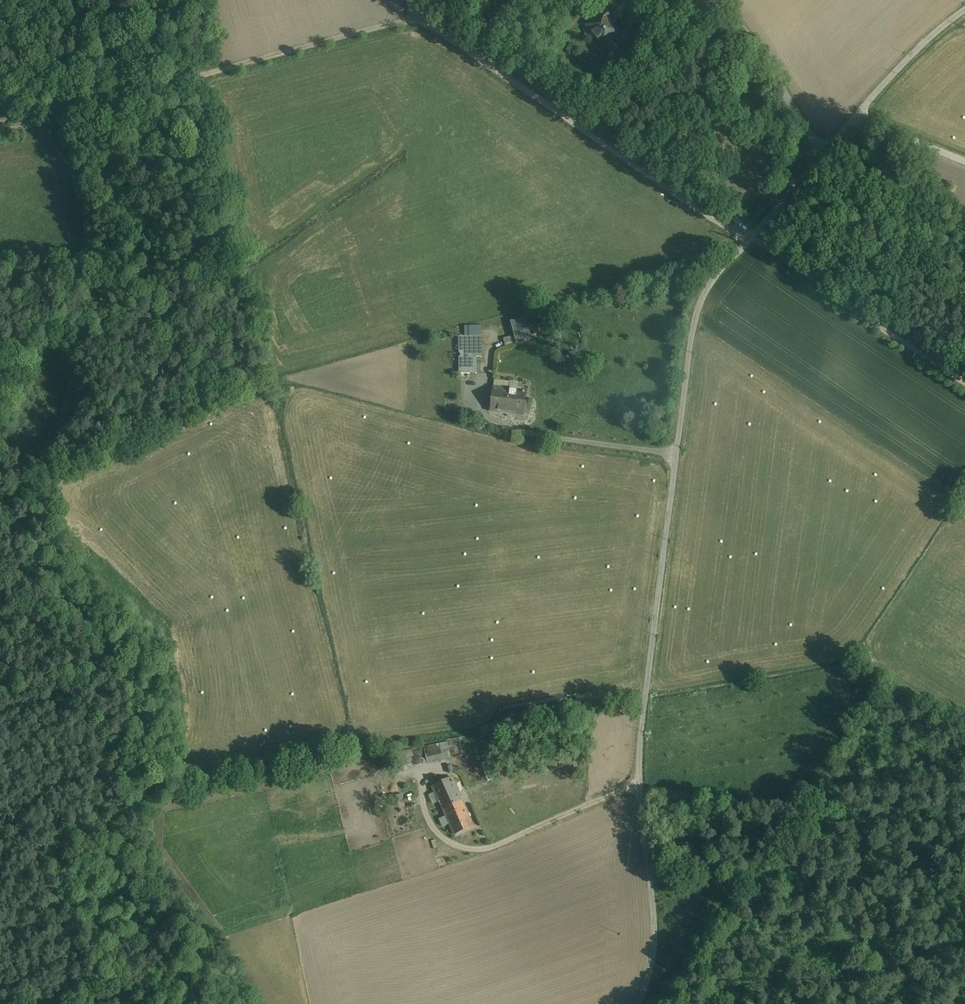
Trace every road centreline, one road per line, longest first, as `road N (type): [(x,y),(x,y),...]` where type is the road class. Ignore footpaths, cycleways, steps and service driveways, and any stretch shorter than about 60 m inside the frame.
road 1 (residential): [(639,1003),(655,950),(640,755),(701,301),(906,54),(964,9)]
road 2 (track): [(421,22),(964,380)]
road 3 (track): [(62,116),(421,22)]

